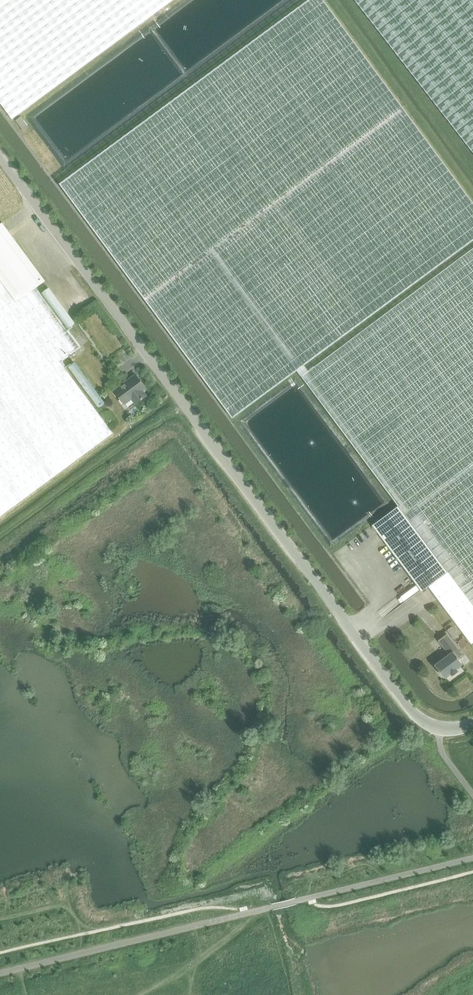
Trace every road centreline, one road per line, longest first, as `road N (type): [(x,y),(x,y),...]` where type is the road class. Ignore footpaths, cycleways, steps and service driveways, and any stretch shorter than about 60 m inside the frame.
road 1 (tertiary): [(0,156),(421,720),(443,726),(472,720)]

